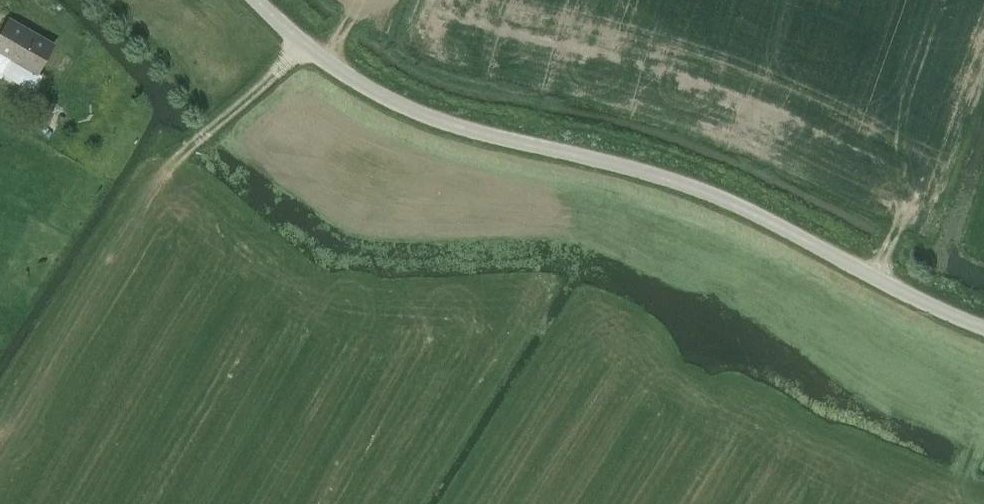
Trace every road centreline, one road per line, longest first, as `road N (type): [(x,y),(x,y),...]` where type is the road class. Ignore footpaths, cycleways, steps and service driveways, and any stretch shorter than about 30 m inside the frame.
road 1 (unclassified): [(983,332),(683,185),(427,122),(320,59),(254,0)]

